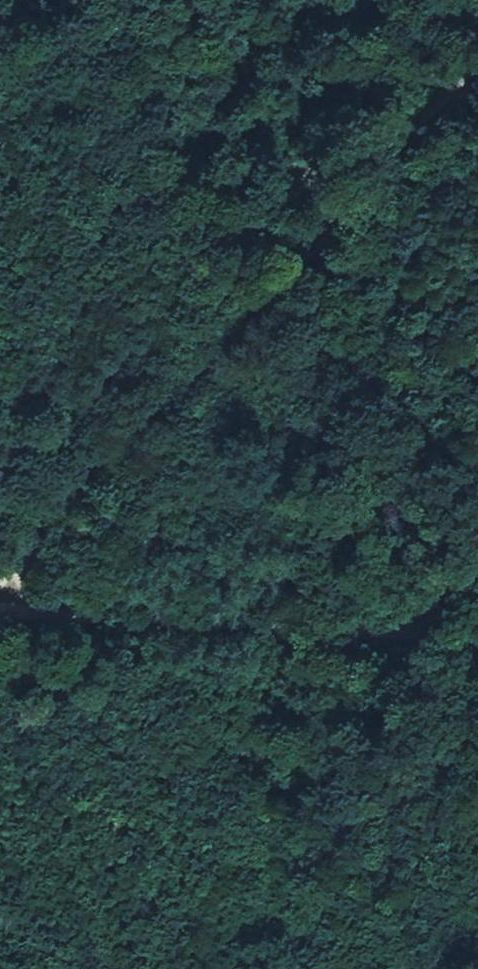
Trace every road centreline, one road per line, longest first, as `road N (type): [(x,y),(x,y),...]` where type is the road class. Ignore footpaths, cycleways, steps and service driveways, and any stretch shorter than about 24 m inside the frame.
road 1 (track): [(0,617),(477,640)]
road 2 (track): [(8,618),(50,535),(275,301)]
road 3 (track): [(275,301),(477,81)]

